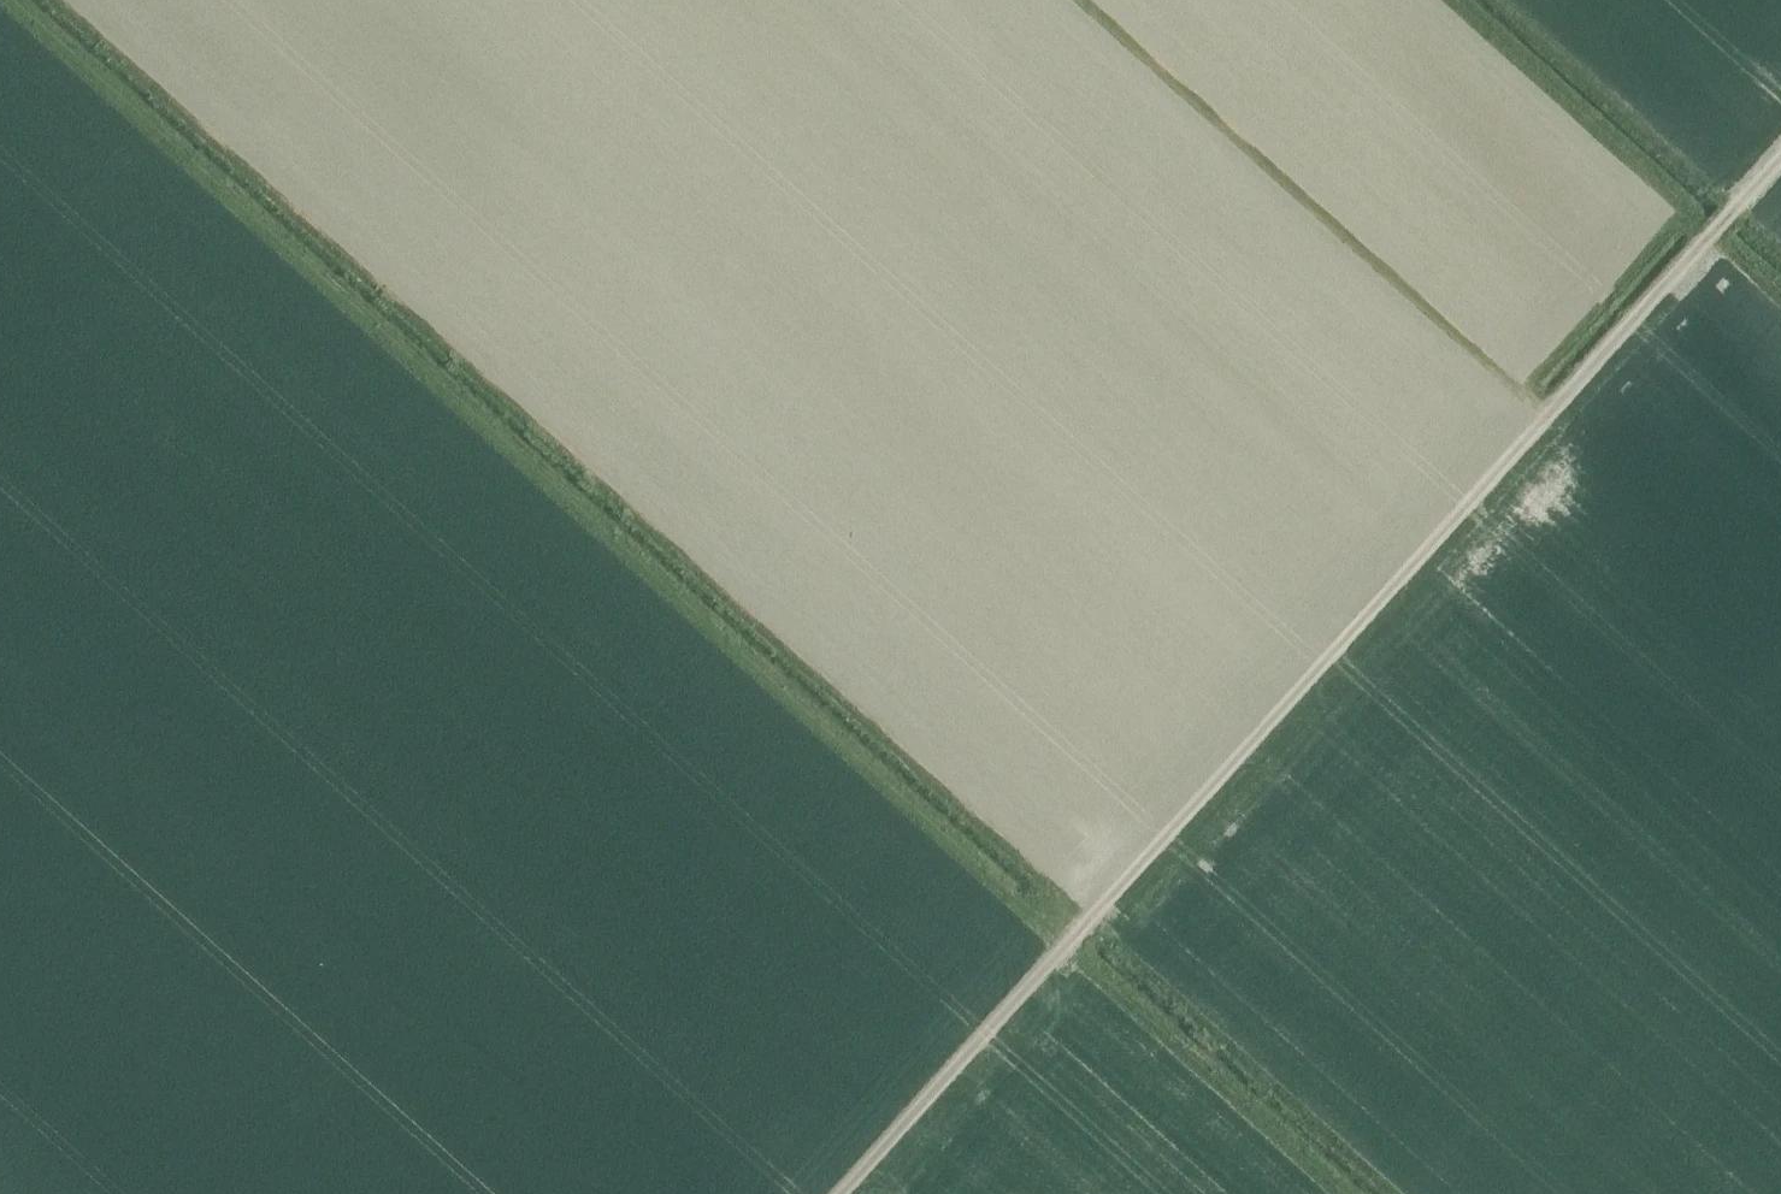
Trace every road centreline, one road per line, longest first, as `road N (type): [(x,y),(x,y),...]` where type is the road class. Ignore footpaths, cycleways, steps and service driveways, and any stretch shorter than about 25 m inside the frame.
road 1 (track): [(1780,158),(843,1193)]

